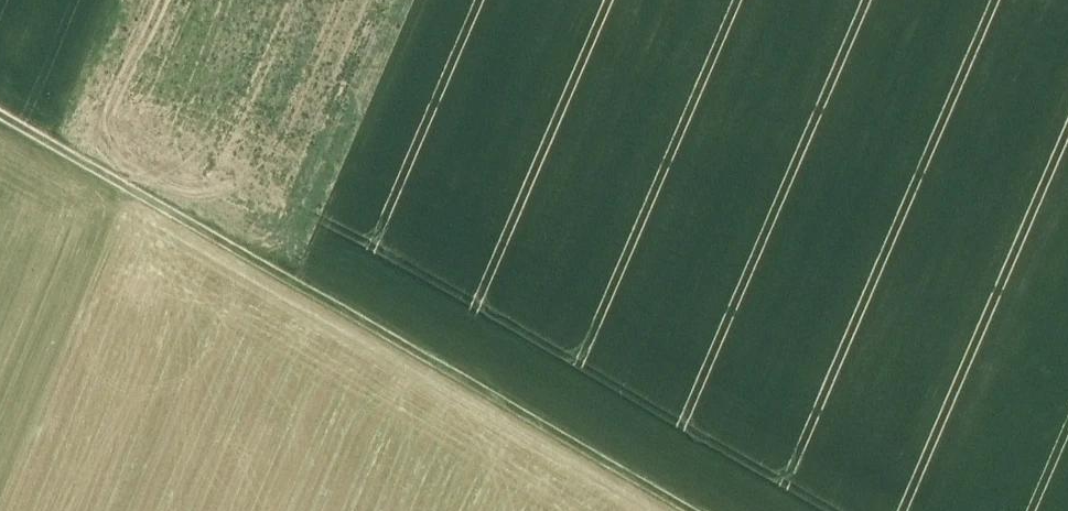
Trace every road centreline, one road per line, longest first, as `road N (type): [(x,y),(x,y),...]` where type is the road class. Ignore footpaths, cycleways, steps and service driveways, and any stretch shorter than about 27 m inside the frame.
road 1 (track): [(0,115),(686,510)]

